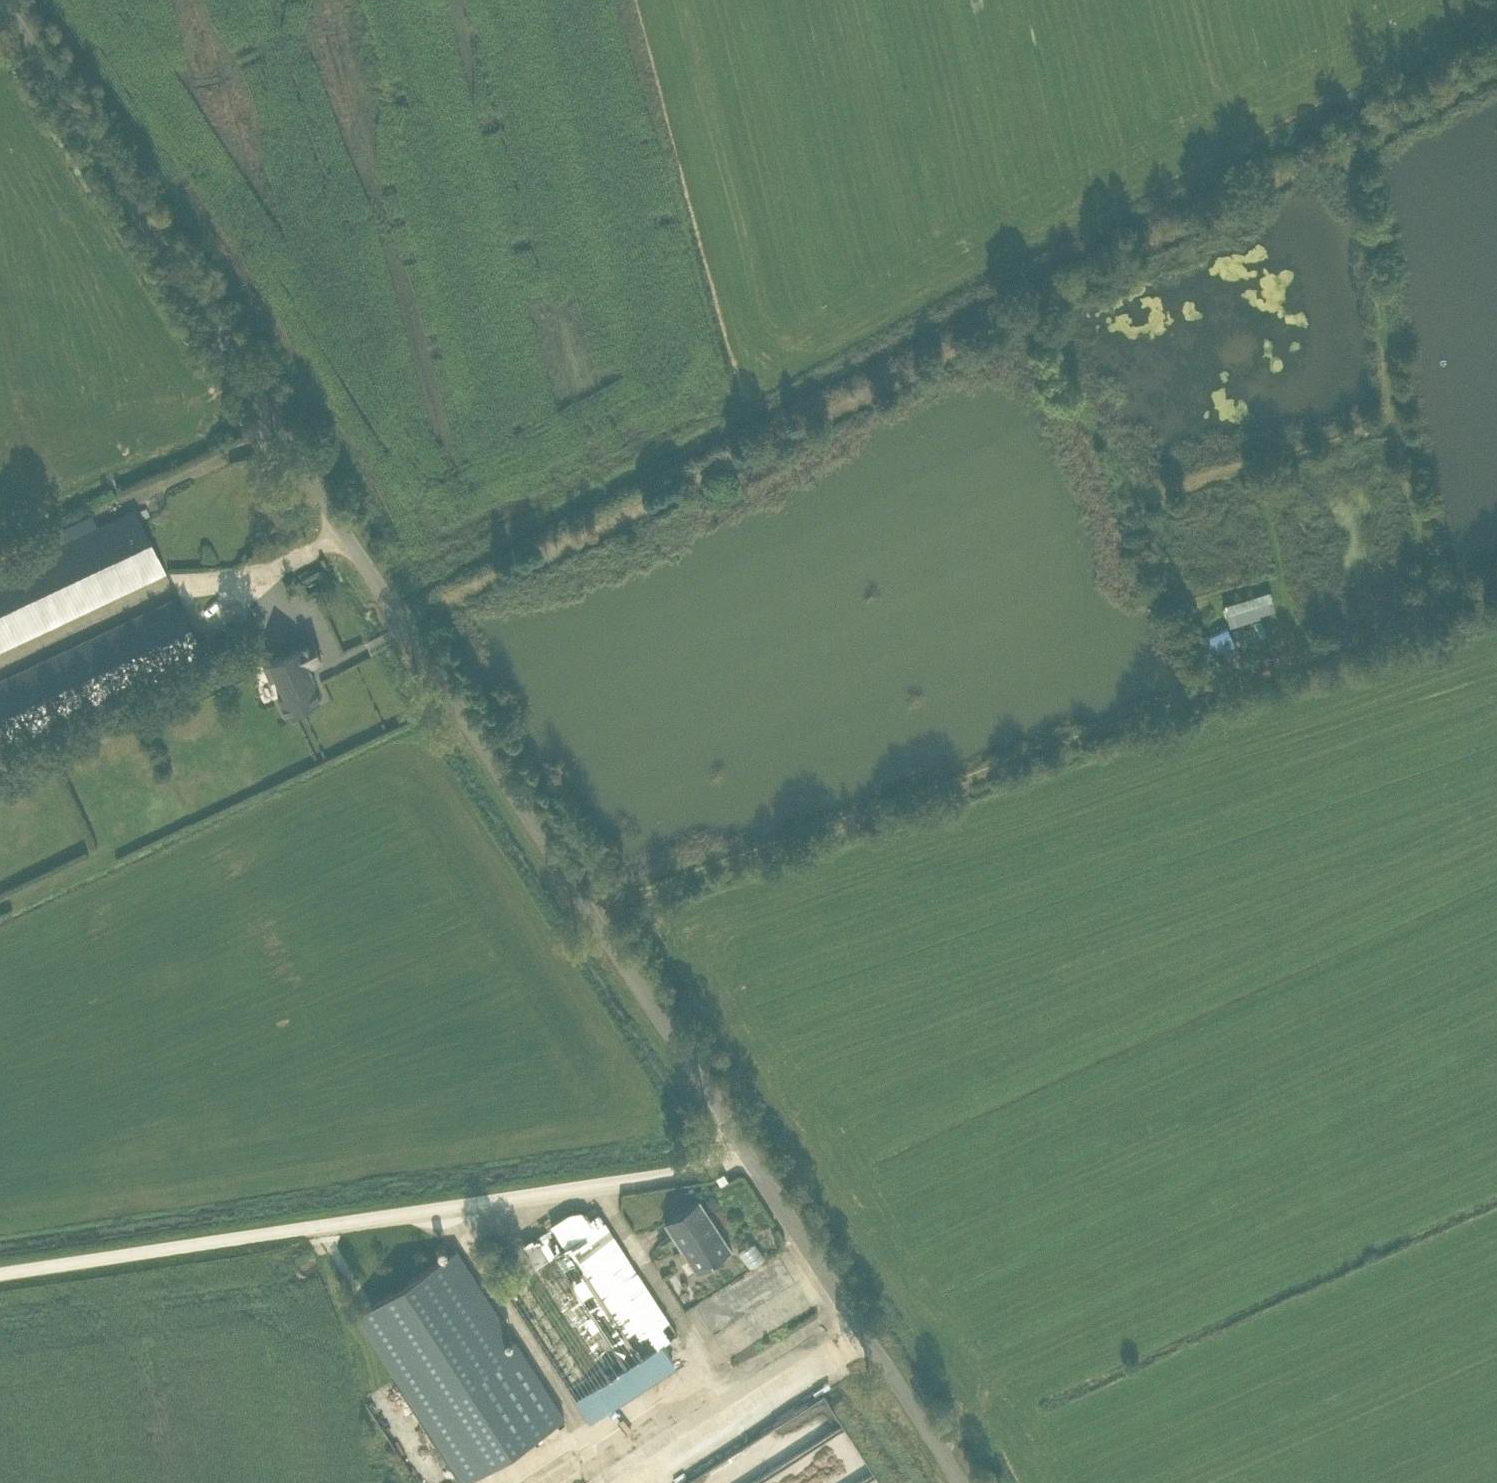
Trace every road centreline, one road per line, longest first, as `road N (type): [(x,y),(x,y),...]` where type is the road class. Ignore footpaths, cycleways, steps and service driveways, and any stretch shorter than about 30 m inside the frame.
road 1 (unclassified): [(2,0),(744,1149)]
road 2 (unclassified): [(0,1271),(705,1167),(744,1149)]
road 3 (unclassified): [(744,1149),(959,1482)]

